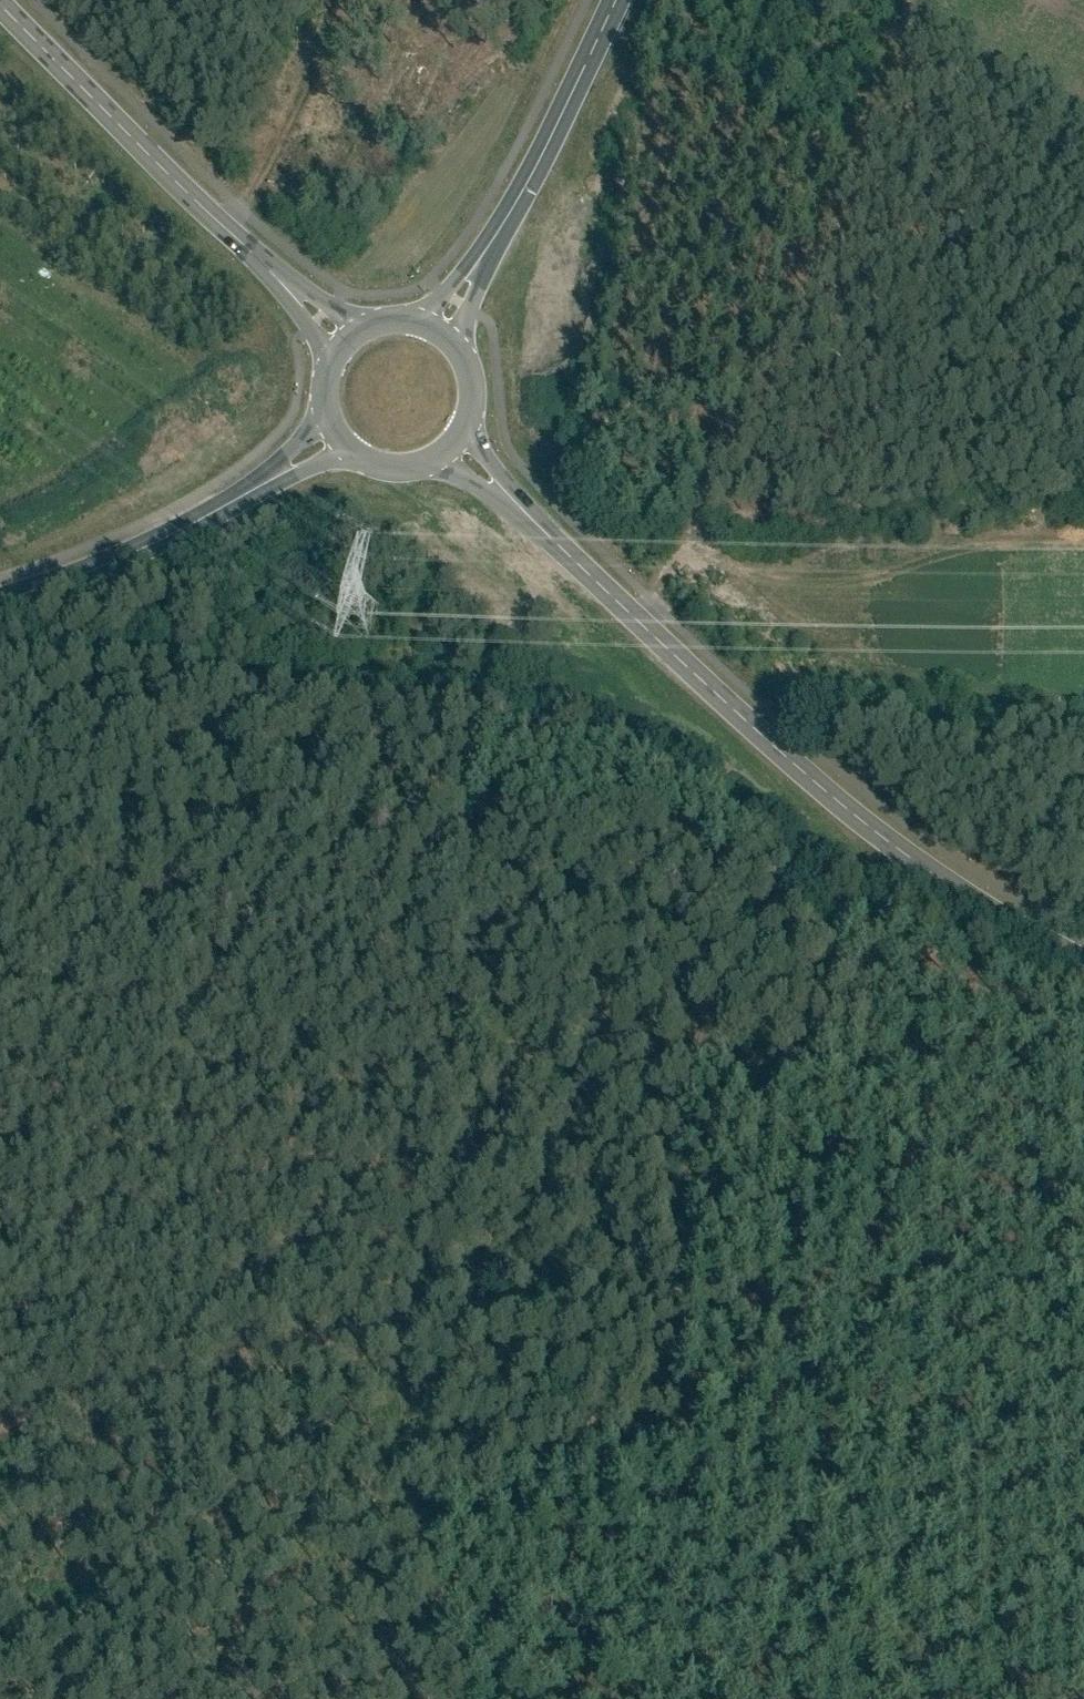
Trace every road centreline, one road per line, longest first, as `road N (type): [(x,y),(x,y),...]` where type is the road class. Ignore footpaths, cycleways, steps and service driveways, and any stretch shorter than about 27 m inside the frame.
road 1 (tertiary): [(448,436),(838,803),(1020,925),(1083,956)]
road 2 (tertiary): [(0,0),(346,334)]
road 3 (tertiary): [(332,429),(164,534),(0,599)]
road 4 (tertiary): [(610,0),(492,233),(433,328)]
road 5 (track): [(638,618),(661,555),(679,537),(695,537),(721,557)]
road 6 (tertiary): [(332,429),(347,446),(389,461),(431,451),(448,436)]
road 7 (tertiary): [(448,436),(461,415),(462,367),(433,328)]

